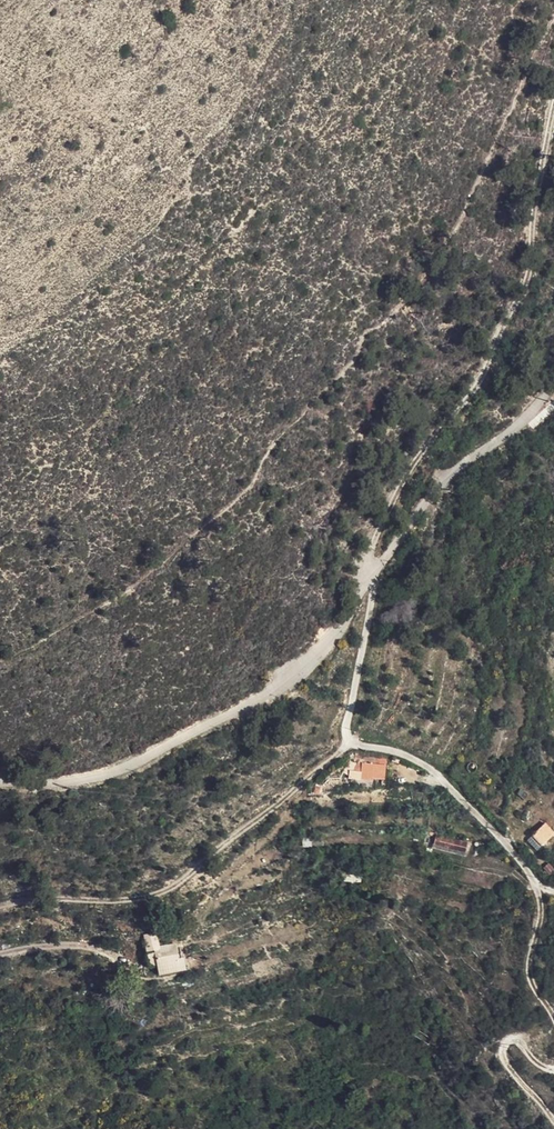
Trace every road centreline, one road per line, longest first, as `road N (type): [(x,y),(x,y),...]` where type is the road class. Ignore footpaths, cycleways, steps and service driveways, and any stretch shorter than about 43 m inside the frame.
road 1 (unclassified): [(553,382),(517,424),(426,498),(345,624),(294,679),(112,774),(0,786)]
road 2 (track): [(372,575),(368,561),(383,520),(486,371),(533,269),(532,229),(553,110)]
road 3 (track): [(372,575),(346,732),(359,745),(411,757),(439,776),(541,889)]
road 4 (track): [(351,740),(176,887),(123,899),(0,907)]
road 5 (track): [(553,1069),(514,1040),(503,1046),(504,1060),(553,1118)]
road 6 (track): [(541,889),(530,973),(553,1018)]
road 7 (track): [(0,956),(64,946),(132,962)]

